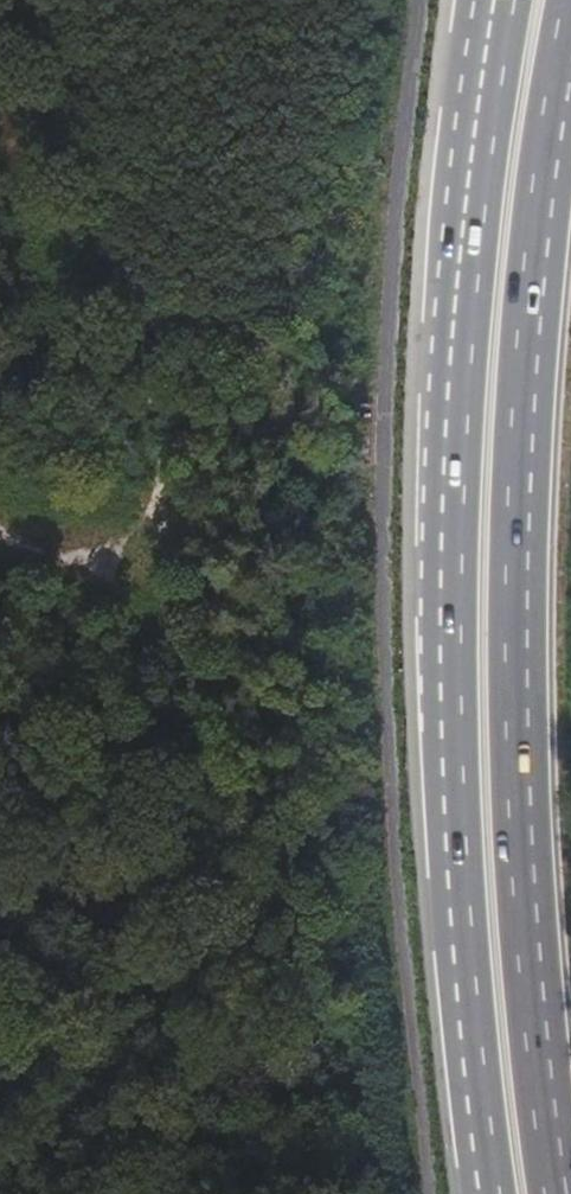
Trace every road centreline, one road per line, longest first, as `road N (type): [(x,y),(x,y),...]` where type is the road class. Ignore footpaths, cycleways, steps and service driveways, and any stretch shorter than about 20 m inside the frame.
road 1 (trunk): [(498,0),(464,255),(449,692),(466,1003),(489,1193)]
road 2 (trunk): [(556,1193),(521,859),(519,462),(534,262),(570,3)]
road 3 (track): [(116,571),(135,697),(0,882)]
road 4 (track): [(0,536),(116,571)]

